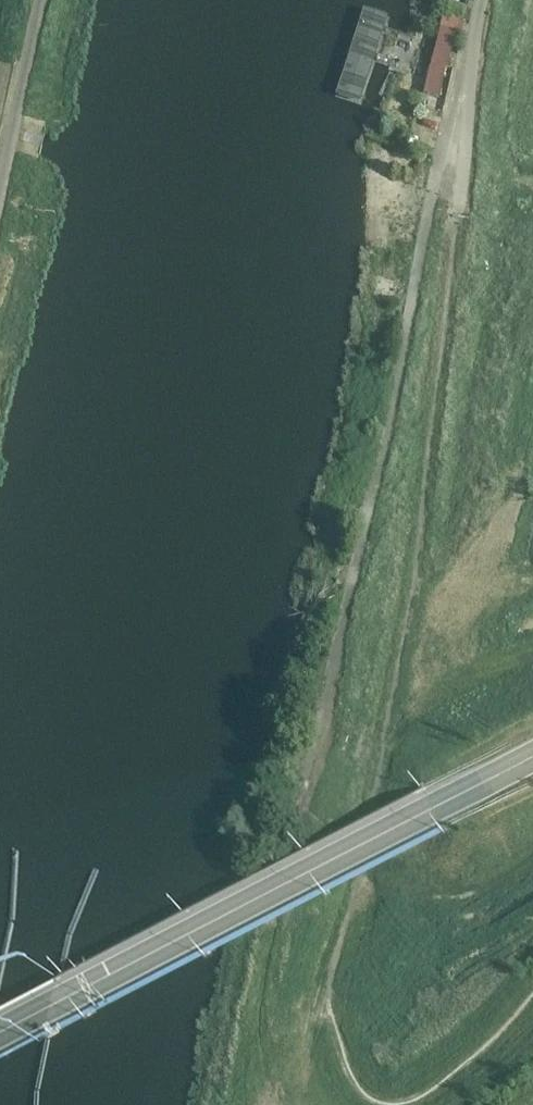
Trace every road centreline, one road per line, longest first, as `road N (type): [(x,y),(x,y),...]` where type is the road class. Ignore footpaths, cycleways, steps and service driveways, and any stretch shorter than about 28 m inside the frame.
road 1 (unclassified): [(328,976),(358,906),(358,862),(409,605),(468,95)]
road 2 (residential): [(310,771),(437,167),(450,116),(468,95)]
road 3 (primary): [(0,1036),(532,757)]
road 4 (residential): [(0,187),(40,0)]

